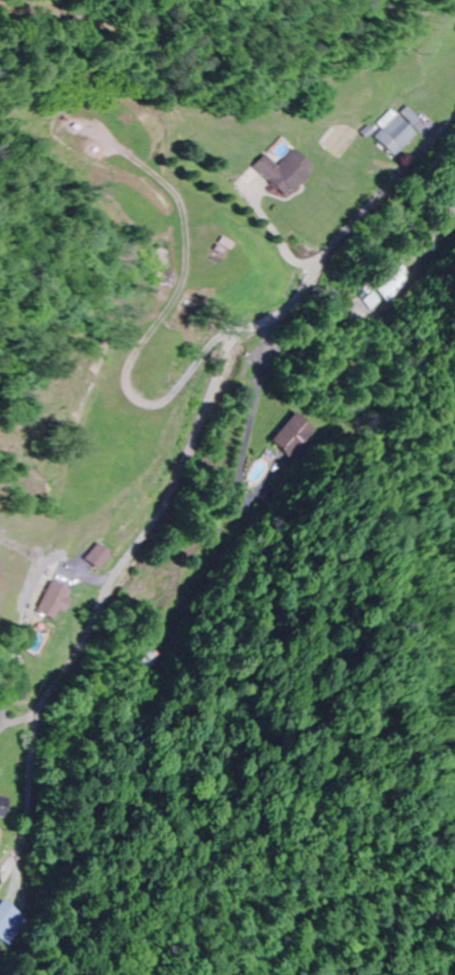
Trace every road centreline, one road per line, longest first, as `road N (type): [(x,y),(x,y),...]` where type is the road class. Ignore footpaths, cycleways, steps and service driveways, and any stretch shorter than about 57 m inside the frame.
road 1 (residential): [(0,801),(106,578),(122,465),(171,352),(224,282),(412,120),(454,50)]

